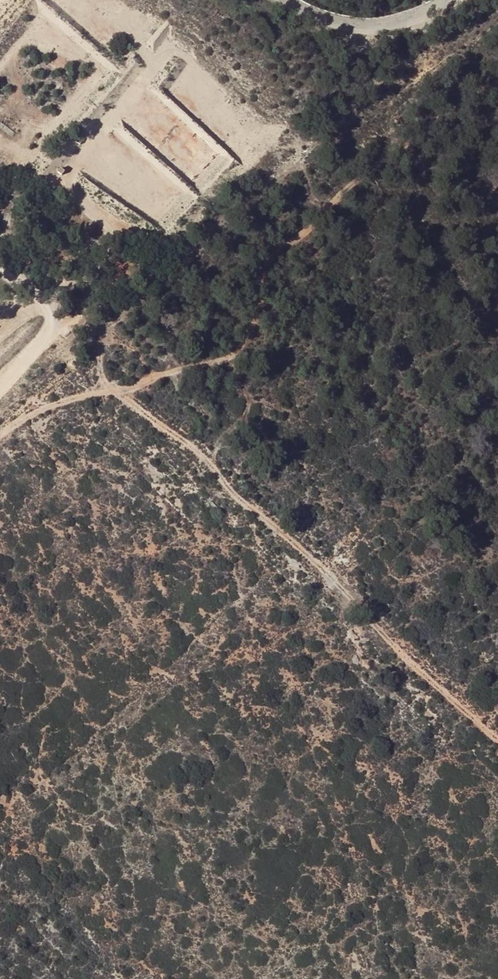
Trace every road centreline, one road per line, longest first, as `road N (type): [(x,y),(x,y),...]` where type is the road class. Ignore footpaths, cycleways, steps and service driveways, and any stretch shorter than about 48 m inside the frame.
road 1 (track): [(0,393),(33,353),(49,311),(74,288),(100,302),(99,370),(112,390),(217,358),(244,381),(250,398),(217,452),(224,487),(297,527),(349,595),(497,733)]
road 2 (track): [(497,72),(470,81),(307,229),(268,253),(250,315),(217,358)]
road 3 (track): [(64,187),(171,51),(190,64),(245,154)]
road 4 (unclassified): [(449,0),(374,25),(326,19),(286,0)]
road 5 (track): [(115,226),(0,139)]
road 6 (track): [(112,390),(61,402),(0,436)]

